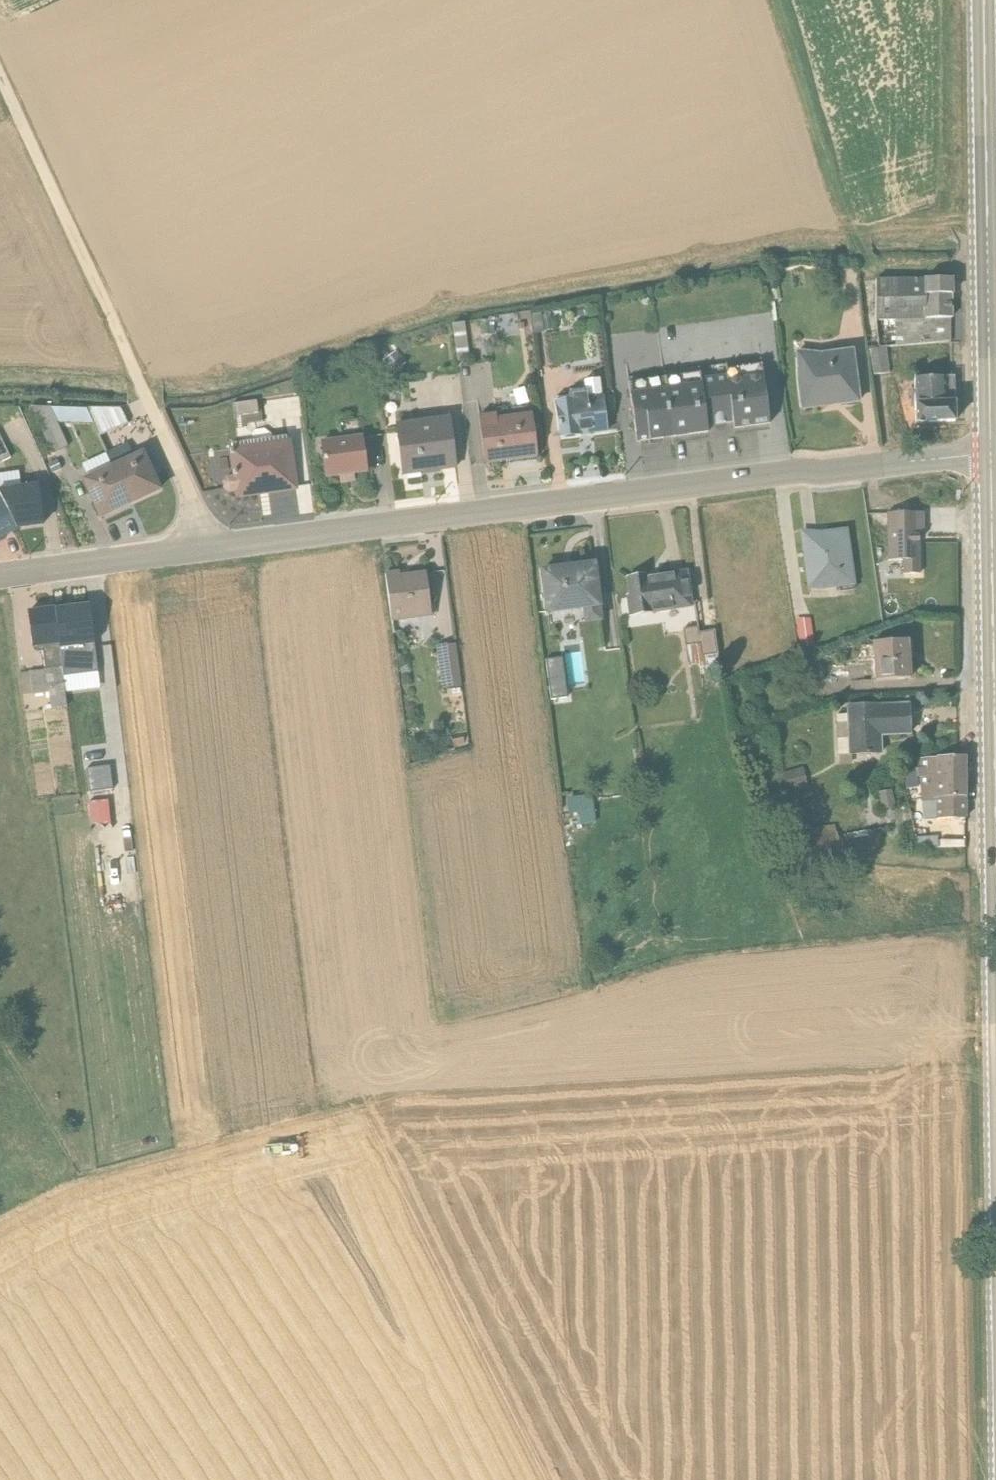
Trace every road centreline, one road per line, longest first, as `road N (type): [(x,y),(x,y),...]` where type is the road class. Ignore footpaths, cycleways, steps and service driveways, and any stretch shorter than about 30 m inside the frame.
road 1 (tertiary): [(208,549),(992,451)]
road 2 (unclassified): [(208,549),(189,490),(0,73)]
road 3 (track): [(988,267),(885,266),(863,249),(774,0)]
road 4 (primary): [(988,286),(984,0)]
road 5 (primary): [(995,713),(992,451)]
road 6 (tertiary): [(208,549),(0,577)]
road 7 (primary): [(992,451),(988,286)]

